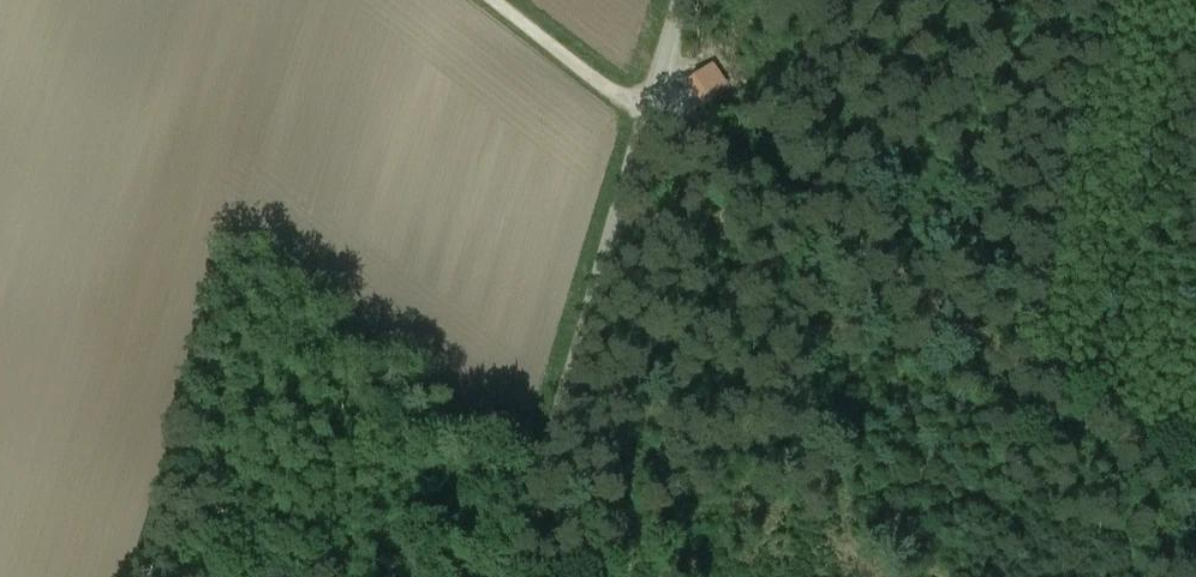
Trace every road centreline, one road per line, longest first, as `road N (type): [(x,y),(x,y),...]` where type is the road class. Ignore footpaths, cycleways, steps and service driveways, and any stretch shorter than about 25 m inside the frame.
road 1 (track): [(502,0),(625,96),(667,103),(1195,481)]
road 2 (unclassified): [(511,576),(681,0)]

